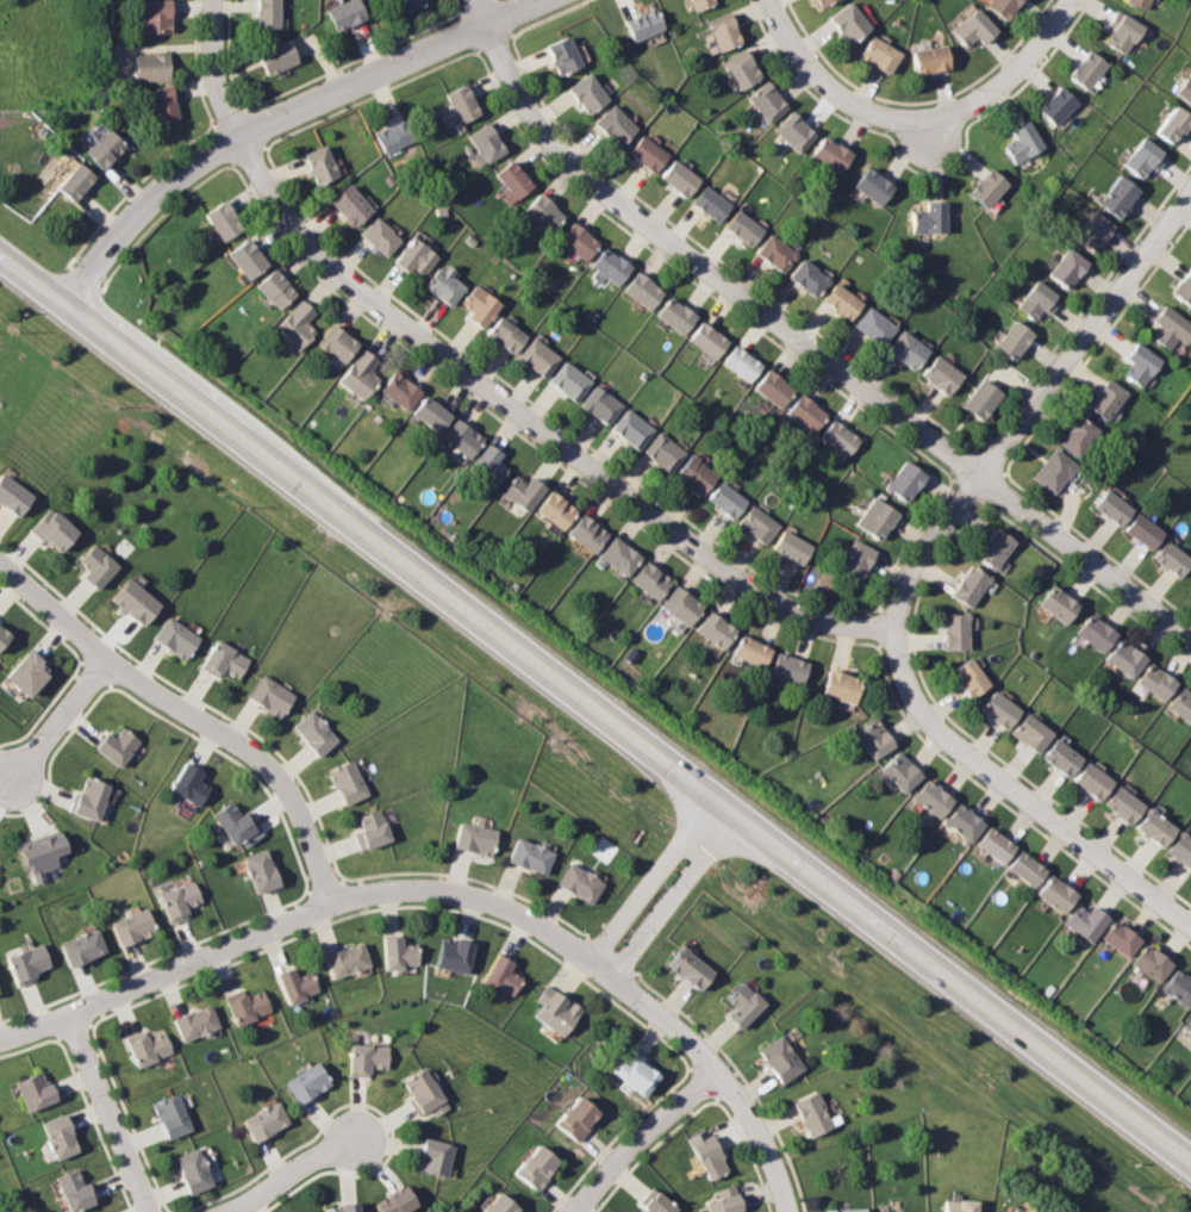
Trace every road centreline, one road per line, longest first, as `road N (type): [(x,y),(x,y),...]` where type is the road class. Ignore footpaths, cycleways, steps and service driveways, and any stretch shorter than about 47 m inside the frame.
road 1 (primary): [(1190,1165),(0,261)]
road 2 (residential): [(788,1211),(756,1123),(713,1083),(694,1046),(661,1011),(535,922),(466,896),(392,893),(336,906),(0,1040)]
road 3 (residential): [(1190,637),(582,170),(532,111),(493,23)]
road 4 (residential): [(241,137),(282,210),(330,265),(686,541),(773,599),(840,622),(903,626)]
road 5 (residential): [(57,304),(149,203),(241,137),(540,0)]
road 6 (residential): [(1190,201),(930,548),(903,626)]
road 7 (residential): [(336,906),(300,809),(272,769),(132,677),(0,563)]
road 8 (residential): [(903,626),(906,671),(949,744),(1190,926)]
road 9 (residential): [(935,119),(879,116),(844,97),(800,52),(774,0)]
road 10 (residential): [(70,1017),(150,1211)]
road 11 (residential): [(732,815),(606,969)]
road 12 (residential): [(935,119),(1002,89),(1076,0)]
road 13 (residential): [(713,1083),(588,1211)]
road 14 (residential): [(222,1211),(306,1162),(361,1142)]
road 15 (residential): [(111,660),(17,781)]
road 16 (residential): [(241,137),(220,82),(217,0)]

